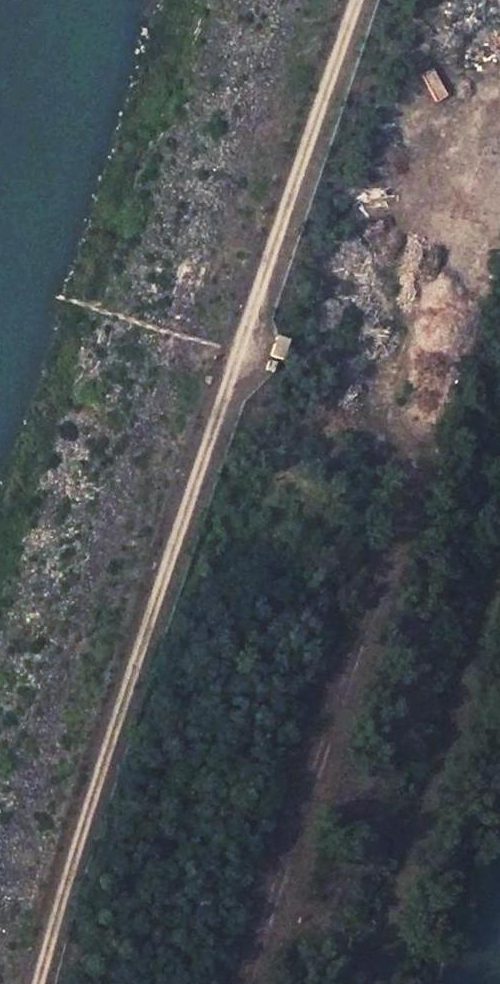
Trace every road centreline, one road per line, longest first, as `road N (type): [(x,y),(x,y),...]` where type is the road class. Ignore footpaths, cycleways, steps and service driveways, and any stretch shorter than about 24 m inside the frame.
road 1 (track): [(36,983),(76,830),(356,0)]
road 2 (track): [(499,184),(400,526),(246,983)]

